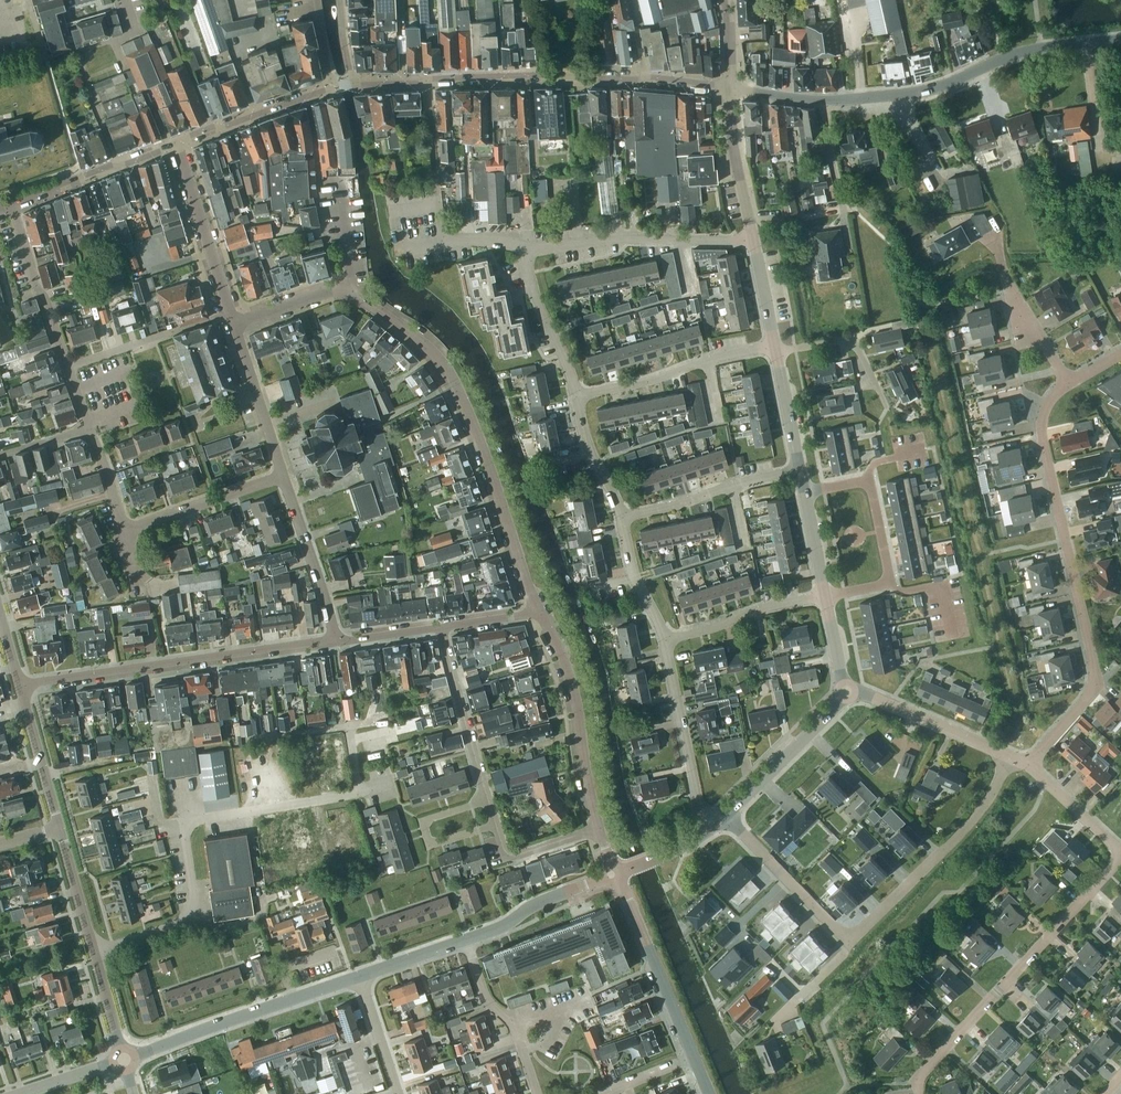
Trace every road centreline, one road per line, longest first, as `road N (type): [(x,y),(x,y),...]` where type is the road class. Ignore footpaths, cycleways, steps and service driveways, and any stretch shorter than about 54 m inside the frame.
road 1 (residential): [(94,952),(191,916),(185,835),(193,821),(354,792),(348,725)]
road 2 (residential): [(1028,766),(1095,679),(1042,434),(1048,405),(1069,384)]
road 3 (residential): [(1009,756),(972,819),(854,934),(836,929),(725,814)]
road 4 (residential): [(541,609),(456,383),(427,345),(352,292)]
road 5 (residential): [(20,685),(335,639)]
road 6 (unclassified): [(1120,38),(1022,51),(913,93),(822,100)]
road 7 (residential): [(426,80),(598,76),(731,88)]
road 8 (residential): [(917,1081),(1120,856)]
road 9 (tertiary): [(123,1059),(360,976)]
road 10 (residential): [(599,829),(574,693),(541,609)]
road 11 (residential): [(527,247),(753,238)]
road 12 (residential): [(804,491),(870,486),(889,572),(881,585),(826,595)]
road 13 (residential): [(576,396),(721,355),(775,348)]
road 14 (tertiary): [(693,1056),(616,872)]
road 15 (residential): [(713,824),(697,798),(665,639)]
road 16 (residential): [(621,517),(800,470)]
road 17 (residential): [(488,799),(441,626)]
road 18 (residential): [(1009,756),(844,689)]
road 19 (residential): [(725,814),(828,715),(844,689)]
road 20 (residential): [(537,1093),(513,1025),(485,995),(466,939)]
road 21 (residential): [(335,639),(284,475)]
road 22 (residential): [(125,531),(284,475)]
road 23 (residential): [(665,639),(826,595)]
road 24 (residential): [(176,142),(333,86)]
road 25 (tertiary): [(466,939),(616,872)]
road 26 (residential): [(284,475),(234,323)]
road 27 (residential): [(576,396),(535,294),(527,247)]
road 28 (residential): [(496,824),(437,843),(424,827),(488,799)]
road 29 (residential): [(753,238),(733,145),(731,88)]
road 30 (residential): [(59,827),(20,685)]
road 31 (residential): [(234,323),(189,183)]
road 32 (residential): [(665,639),(637,582),(621,517)]
road 33 (residential): [(94,952),(59,827)]
road 34 (residential): [(877,387),(852,341),(775,348)]
road 35 (residential): [(621,517),(588,445),(576,396)]
road 36 (residential): [(436,194),(447,240),(500,238),(527,247)]
road 37 (residential): [(599,829),(511,855),(496,824)]
road 38 (residential): [(1120,852),(1028,766)]
road 39 (residential): [(800,470),(775,348)]
road 40 (residential): [(352,292),(329,291),(234,323)]
road 41 (residential): [(398,1093),(360,976)]
road 42 (unclassified): [(858,213),(838,182),(822,100)]

